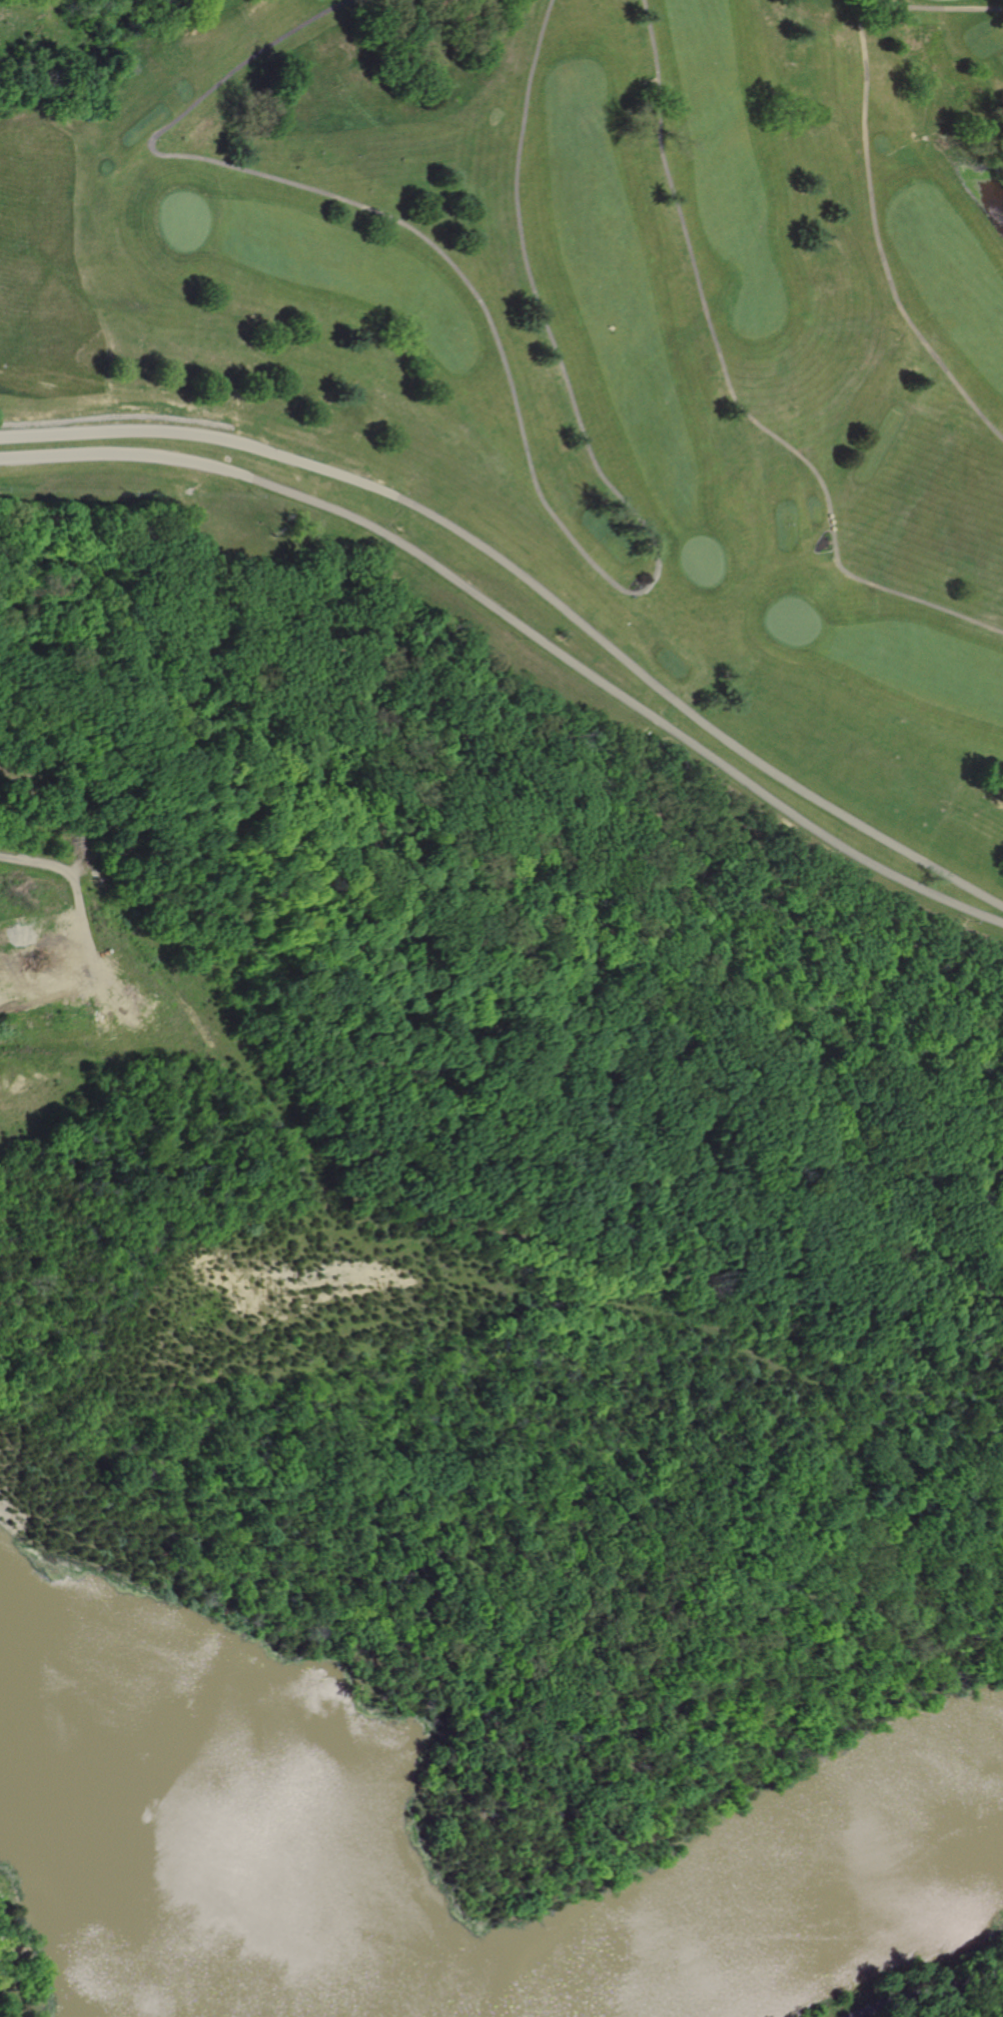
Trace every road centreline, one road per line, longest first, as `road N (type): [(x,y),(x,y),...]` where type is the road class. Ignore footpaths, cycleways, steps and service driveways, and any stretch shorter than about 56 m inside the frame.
road 1 (track): [(0,856),(71,879),(91,991)]

